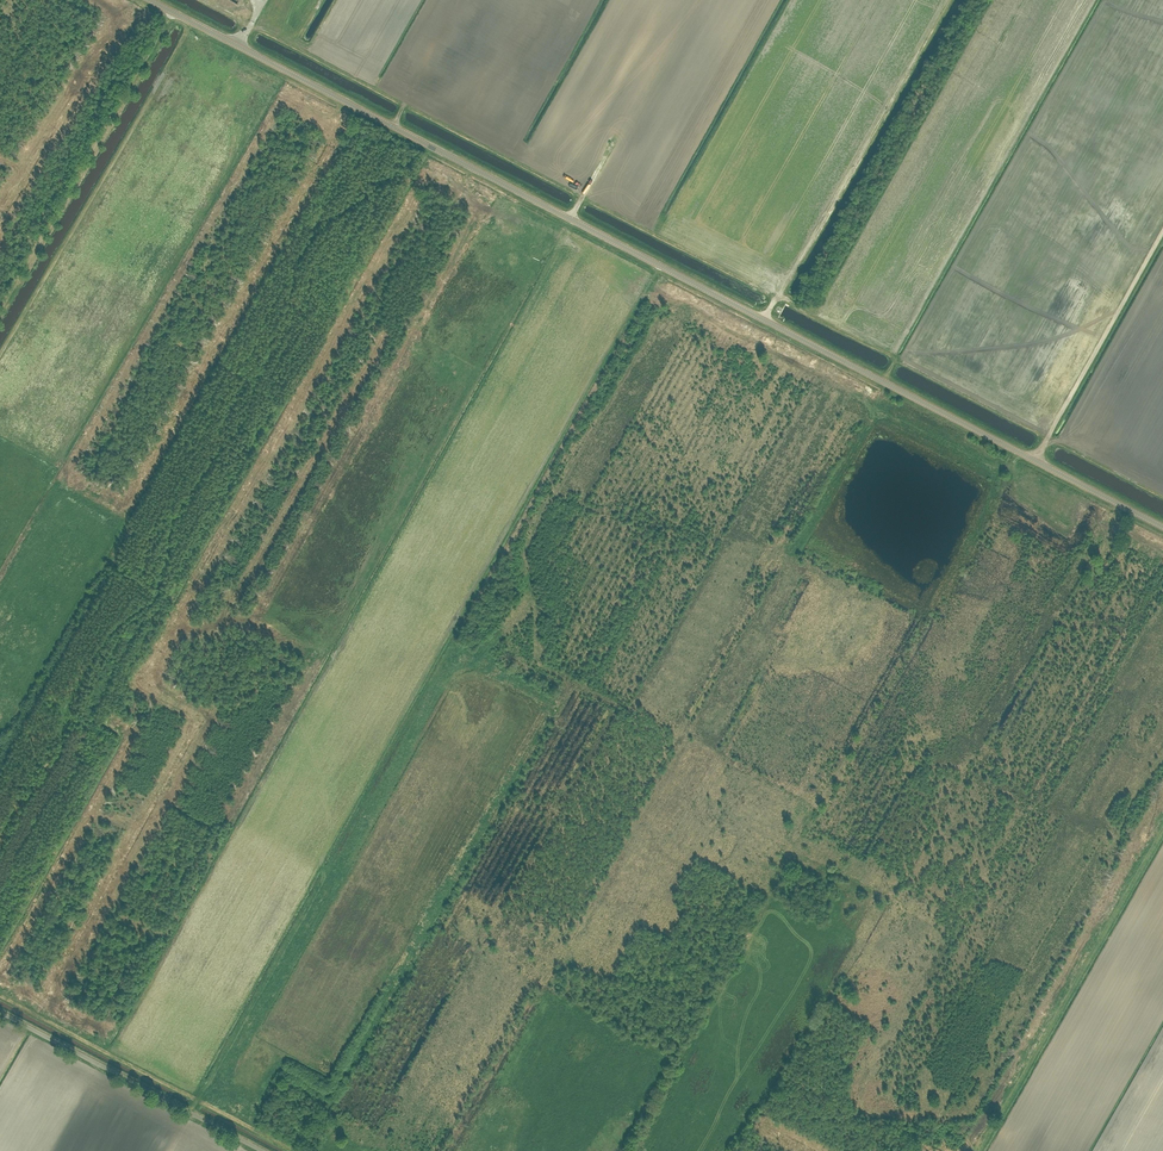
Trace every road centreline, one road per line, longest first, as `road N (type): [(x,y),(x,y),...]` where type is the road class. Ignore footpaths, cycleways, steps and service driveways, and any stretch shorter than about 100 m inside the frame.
road 1 (unclassified): [(1162,526),(151,0)]
road 2 (unclassified): [(262,1150),(0,1012)]
road 3 (track): [(1037,461),(1162,232)]

